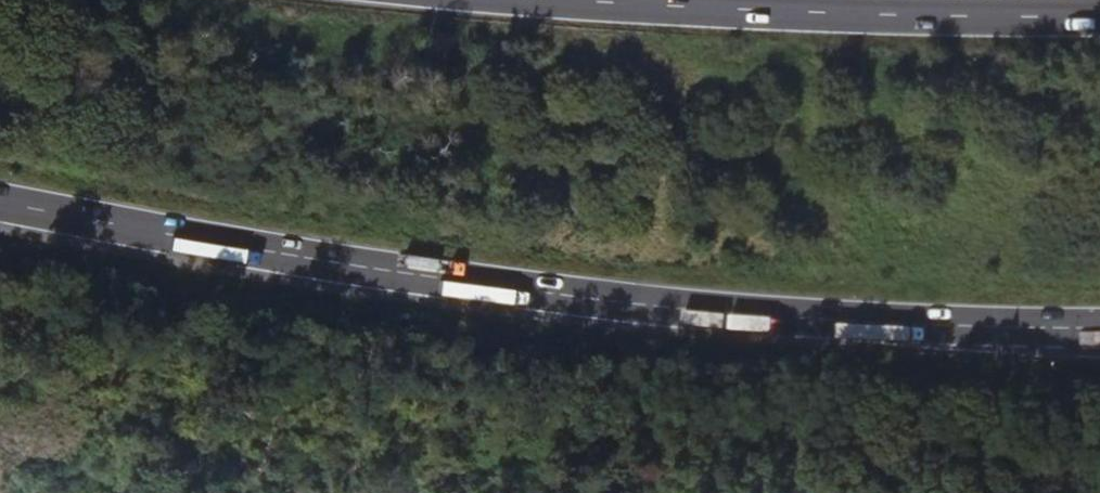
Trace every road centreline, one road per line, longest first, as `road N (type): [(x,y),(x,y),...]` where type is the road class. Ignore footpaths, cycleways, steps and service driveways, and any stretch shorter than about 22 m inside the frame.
road 1 (trunk): [(0,203),(542,292),(910,323),(1099,328)]
road 2 (trunk): [(1099,14),(799,13),(600,0)]

